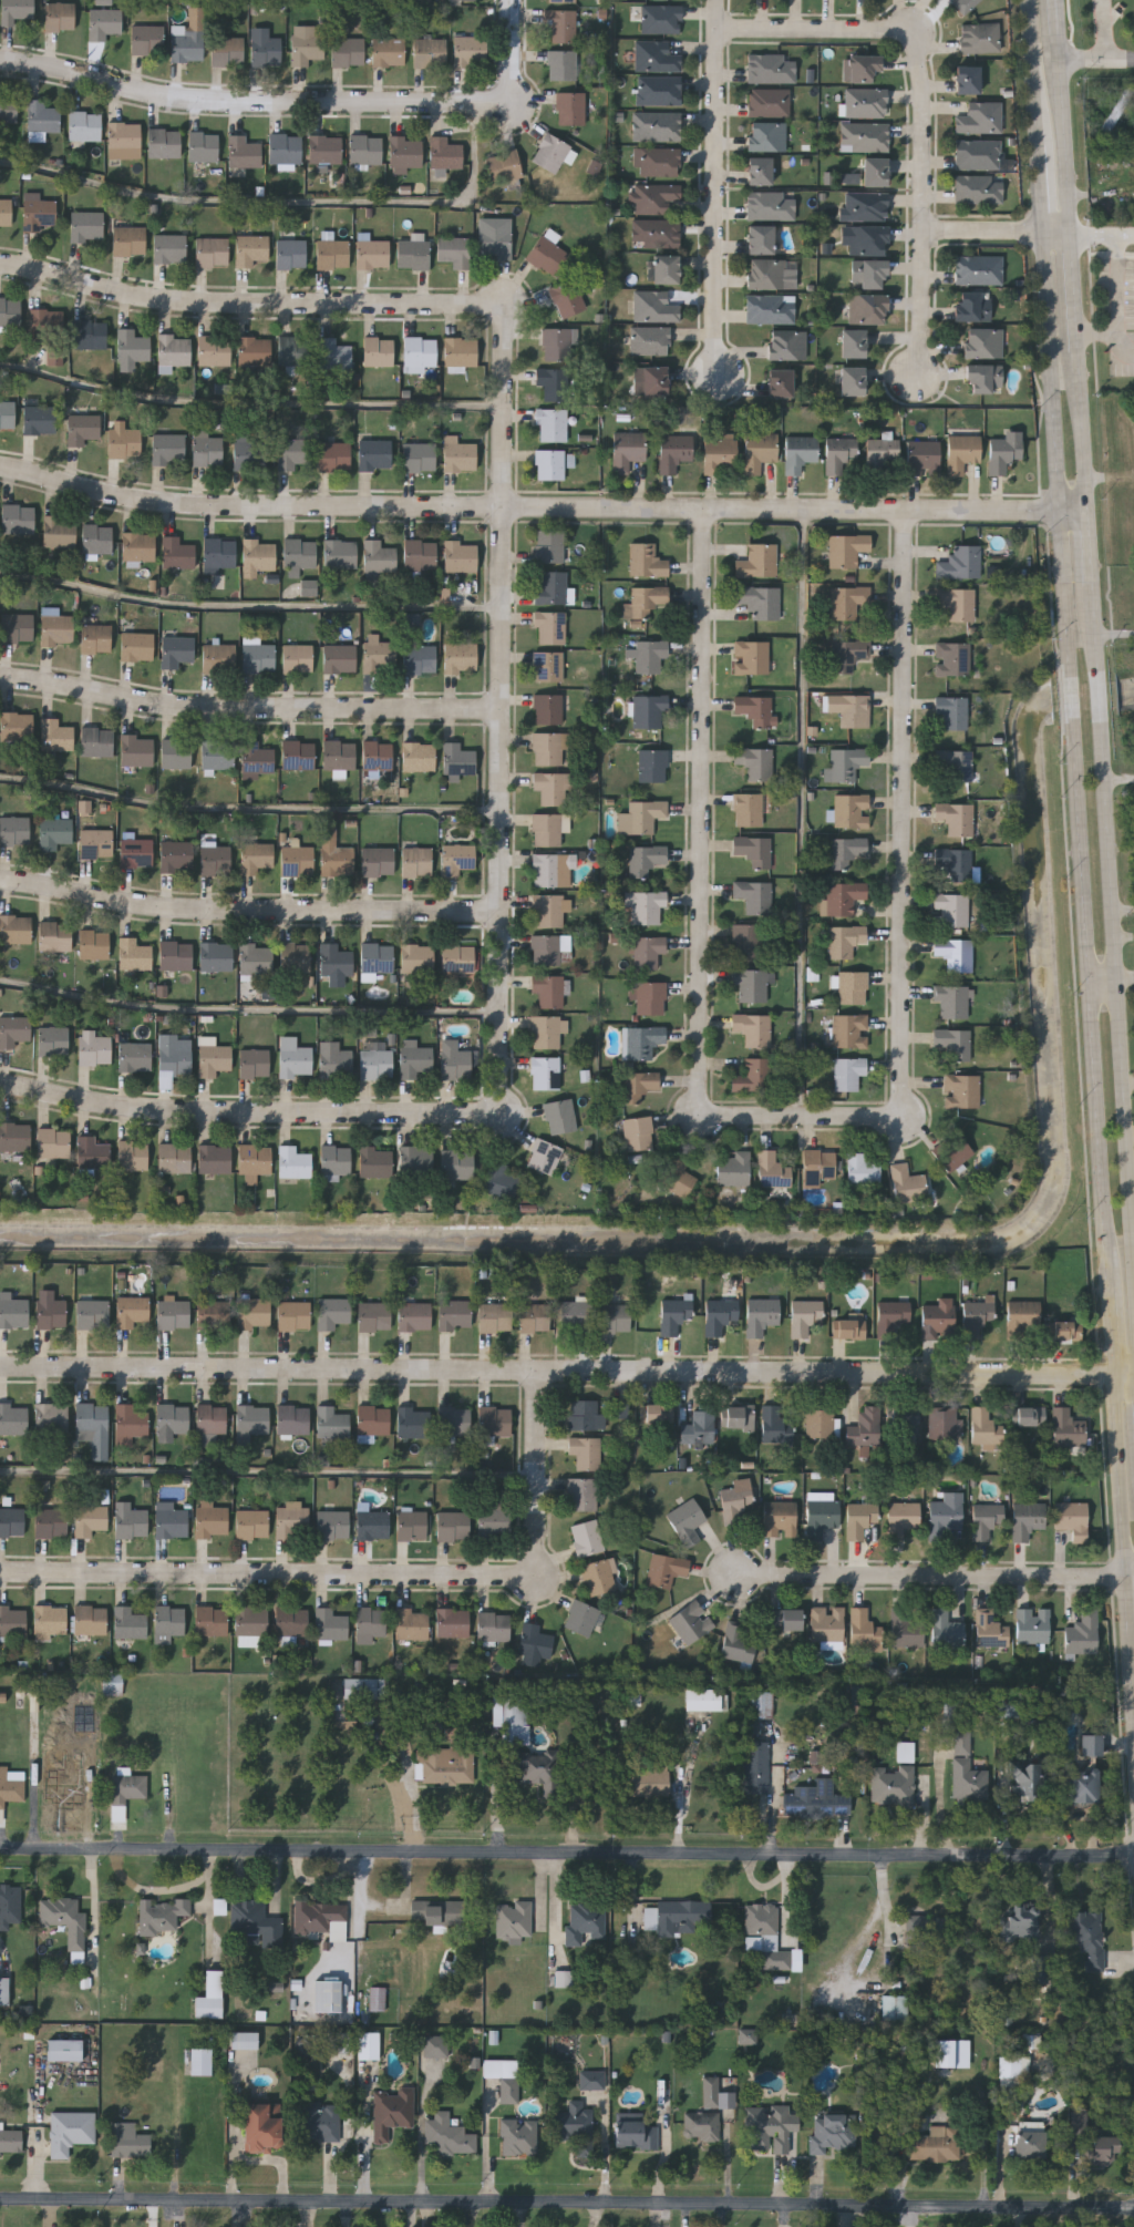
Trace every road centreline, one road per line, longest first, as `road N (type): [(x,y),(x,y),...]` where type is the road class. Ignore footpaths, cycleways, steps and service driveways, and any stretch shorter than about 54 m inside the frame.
road 1 (secondary): [(1058,513),(1133,1711)]
road 2 (residential): [(1133,1859),(0,1850)]
road 3 (residential): [(0,2202),(1133,2209)]
road 4 (residential): [(1115,1378),(0,1366)]
road 5 (residential): [(0,467),(225,505),(1058,513)]
road 6 (residential): [(498,1100),(508,329),(497,309)]
road 7 (secondary): [(1133,1335),(1091,585)]
road 8 (residential): [(0,1573),(523,1577),(534,1566),(539,1371)]
road 9 (residential): [(0,65),(175,100),(495,104),(512,90),(512,0)]
road 10 (residential): [(910,510),(906,1098)]
road 11 (residential): [(701,1094),(707,509)]
road 12 (residential): [(722,30),(918,31),(926,129),(922,380)]
road 13 (residential): [(0,678),(188,707),(505,709)]
road 14 (residential): [(498,1100),(474,1118),(166,1114),(0,1084)]
road 15 (residential): [(0,881),(184,909),(503,912)]
road 16 (residential): [(0,262),(152,298),(497,309)]
road 17 (residential): [(741,1579),(1133,1578)]
road 18 (residential): [(721,0),(720,378)]
road 19 (secondary): [(1044,232),(1058,513)]
road 20 (residential): [(906,1098),(894,1118),(729,1118),(705,1112),(701,1094)]
road 21 (secondary): [(1066,232),(1056,34)]
road 22 (secondary): [(1085,512),(1075,352)]
road 23 (secondary): [(1027,0),(1038,146)]
road 24 (secondary): [(1075,352),(1066,232)]

